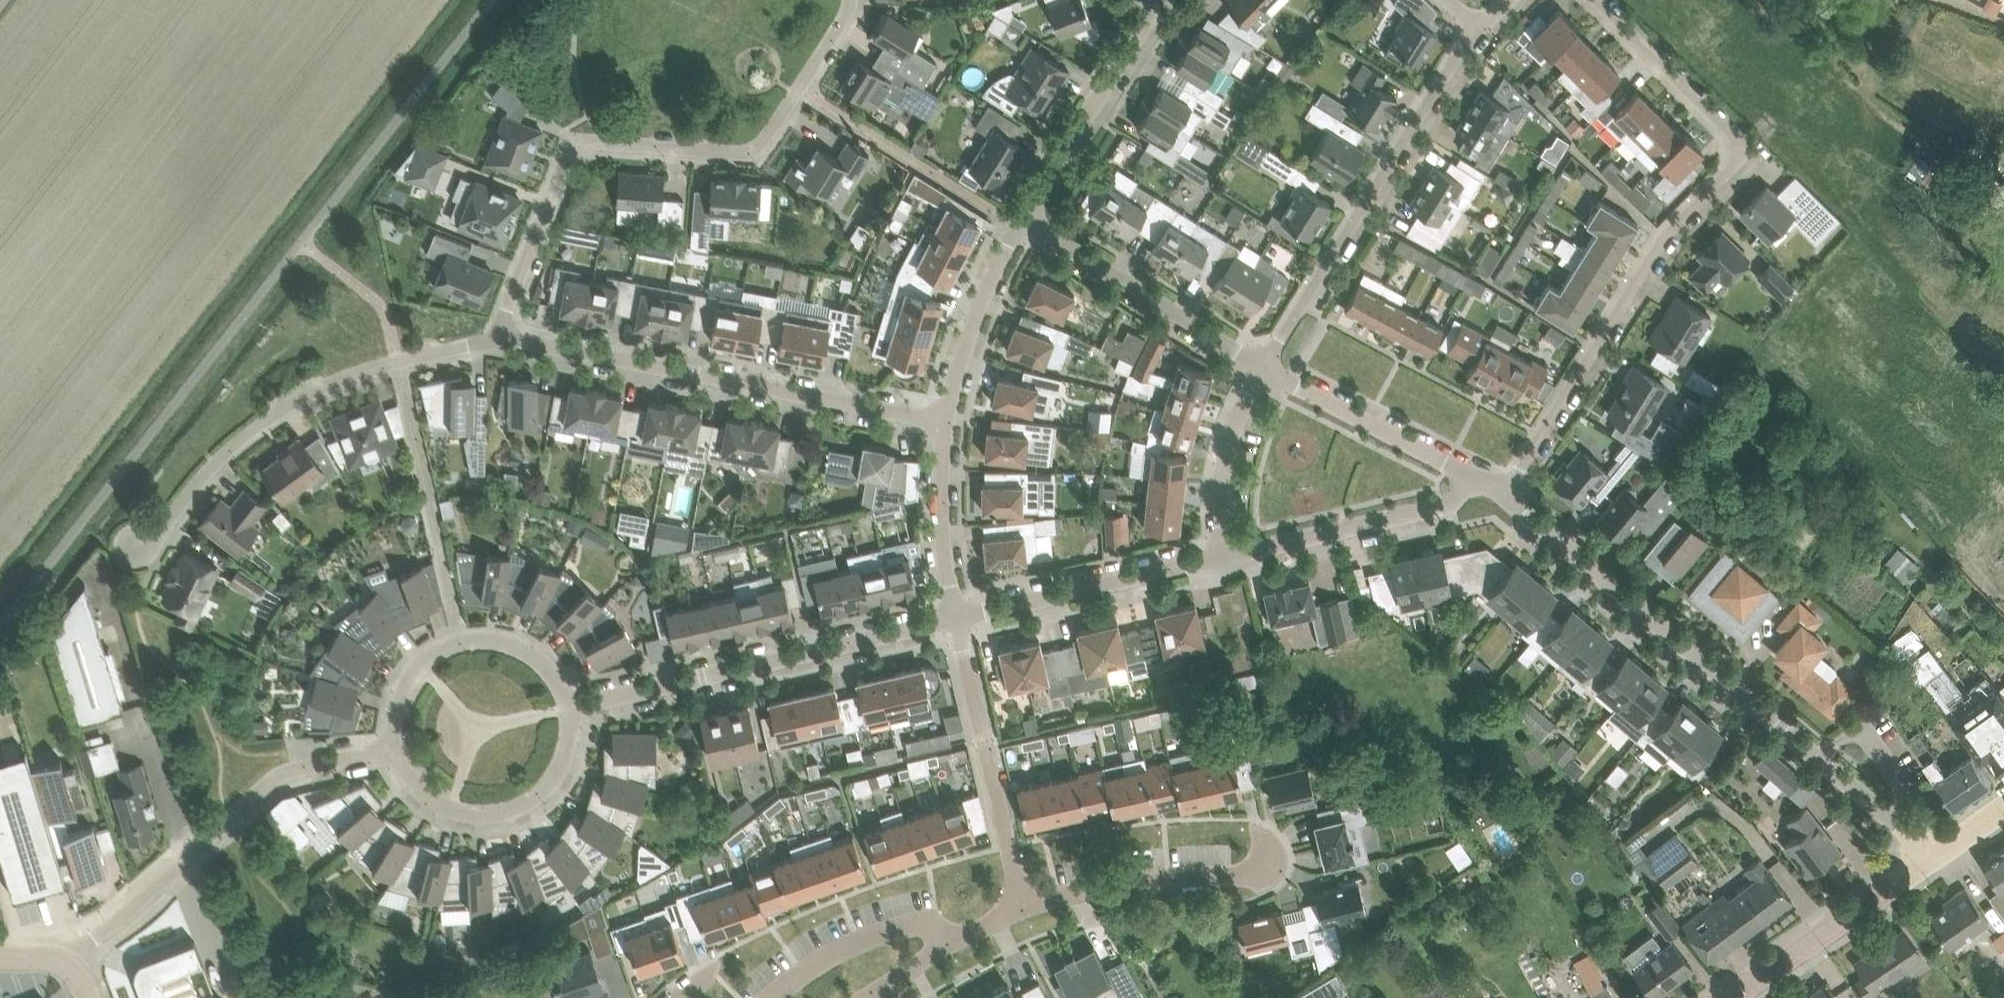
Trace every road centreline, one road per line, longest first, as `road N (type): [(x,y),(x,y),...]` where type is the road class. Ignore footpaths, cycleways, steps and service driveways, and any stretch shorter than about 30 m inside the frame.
road 1 (residential): [(1502,492),(1663,239),(1738,154),(1729,132),(1595,0)]
road 2 (residential): [(1730,0),(1813,76),(1981,206),(1830,401)]
road 3 (residential): [(1936,856),(1502,492)]
road 4 (residential): [(502,337),(573,143),(749,151),(797,90),(850,0)]
road 5 (residential): [(944,419),(502,337)]
road 6 (residential): [(136,545),(166,525),(209,468),(269,417),(351,377),(502,337)]
road 7 (residential): [(65,961),(272,781),(396,747)]
road 8 (residential): [(567,706),(956,618)]
road 9 (residential): [(1265,366),(1478,30)]
road 10 (residential): [(1022,911),(1102,888),(1251,876),(1270,861),(1254,818)]
road 11 (residential): [(1022,911),(956,618)]
road 12 (residential): [(1265,366),(1023,220)]
road 13 (residential): [(956,618),(1226,555)]
road 14 (residential): [(567,706),(534,656),(492,639),(461,641),(408,678),(395,710),(396,747)]
road 15 (residential): [(396,747),(414,783),(436,801),(499,812),(534,797),(559,768),(567,706)]
road 16 (residential): [(1226,555),(1433,508),(1454,501),(1473,475)]
road 17 (residential): [(2003,600),(1830,401)]
road 18 (residential): [(1023,220),(1145,23),(1146,0)]
road 19 (tertiary): [(1729,997),(1936,856)]
road 20 (residential): [(1473,475),(1265,366)]
road 21 (residential): [(944,419),(981,301),(1023,220)]
road 22 (residential): [(956,618),(942,534),(944,419)]
road 23 (residential): [(1226,555),(1225,462),(1265,366)]
road 24 (residential): [(861,997),(1022,911)]
road 25 (residential): [(1830,401),(1742,509)]

